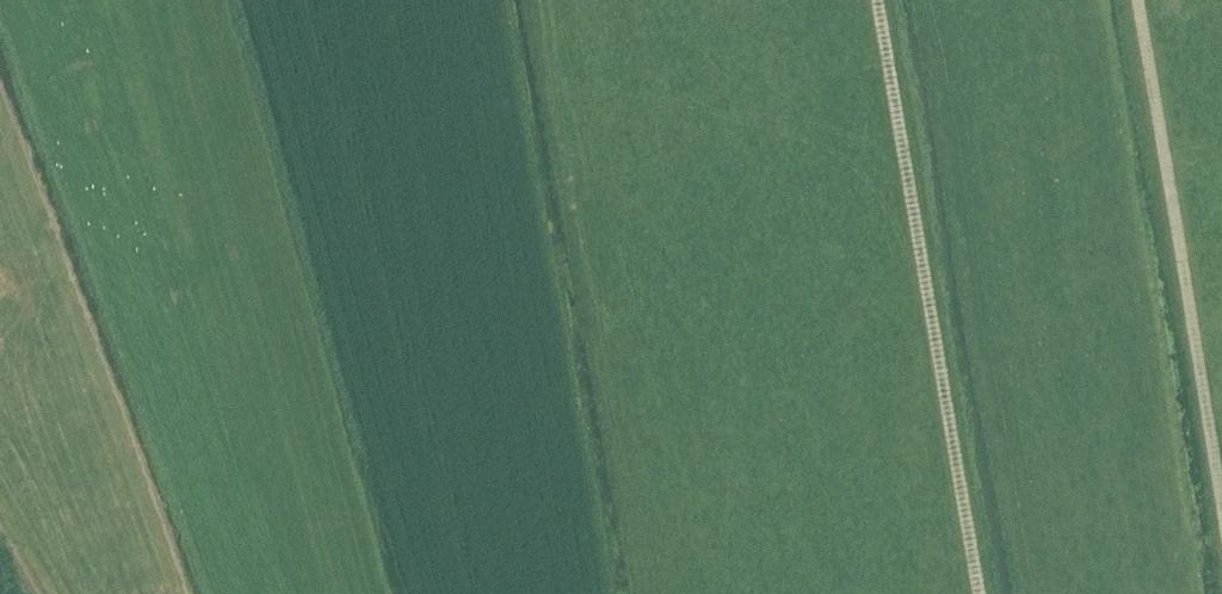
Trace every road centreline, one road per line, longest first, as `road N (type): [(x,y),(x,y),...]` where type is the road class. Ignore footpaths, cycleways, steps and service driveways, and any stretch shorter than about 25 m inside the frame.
road 1 (track): [(879,0),(979,593)]
road 2 (track): [(1141,0),(1221,485)]

